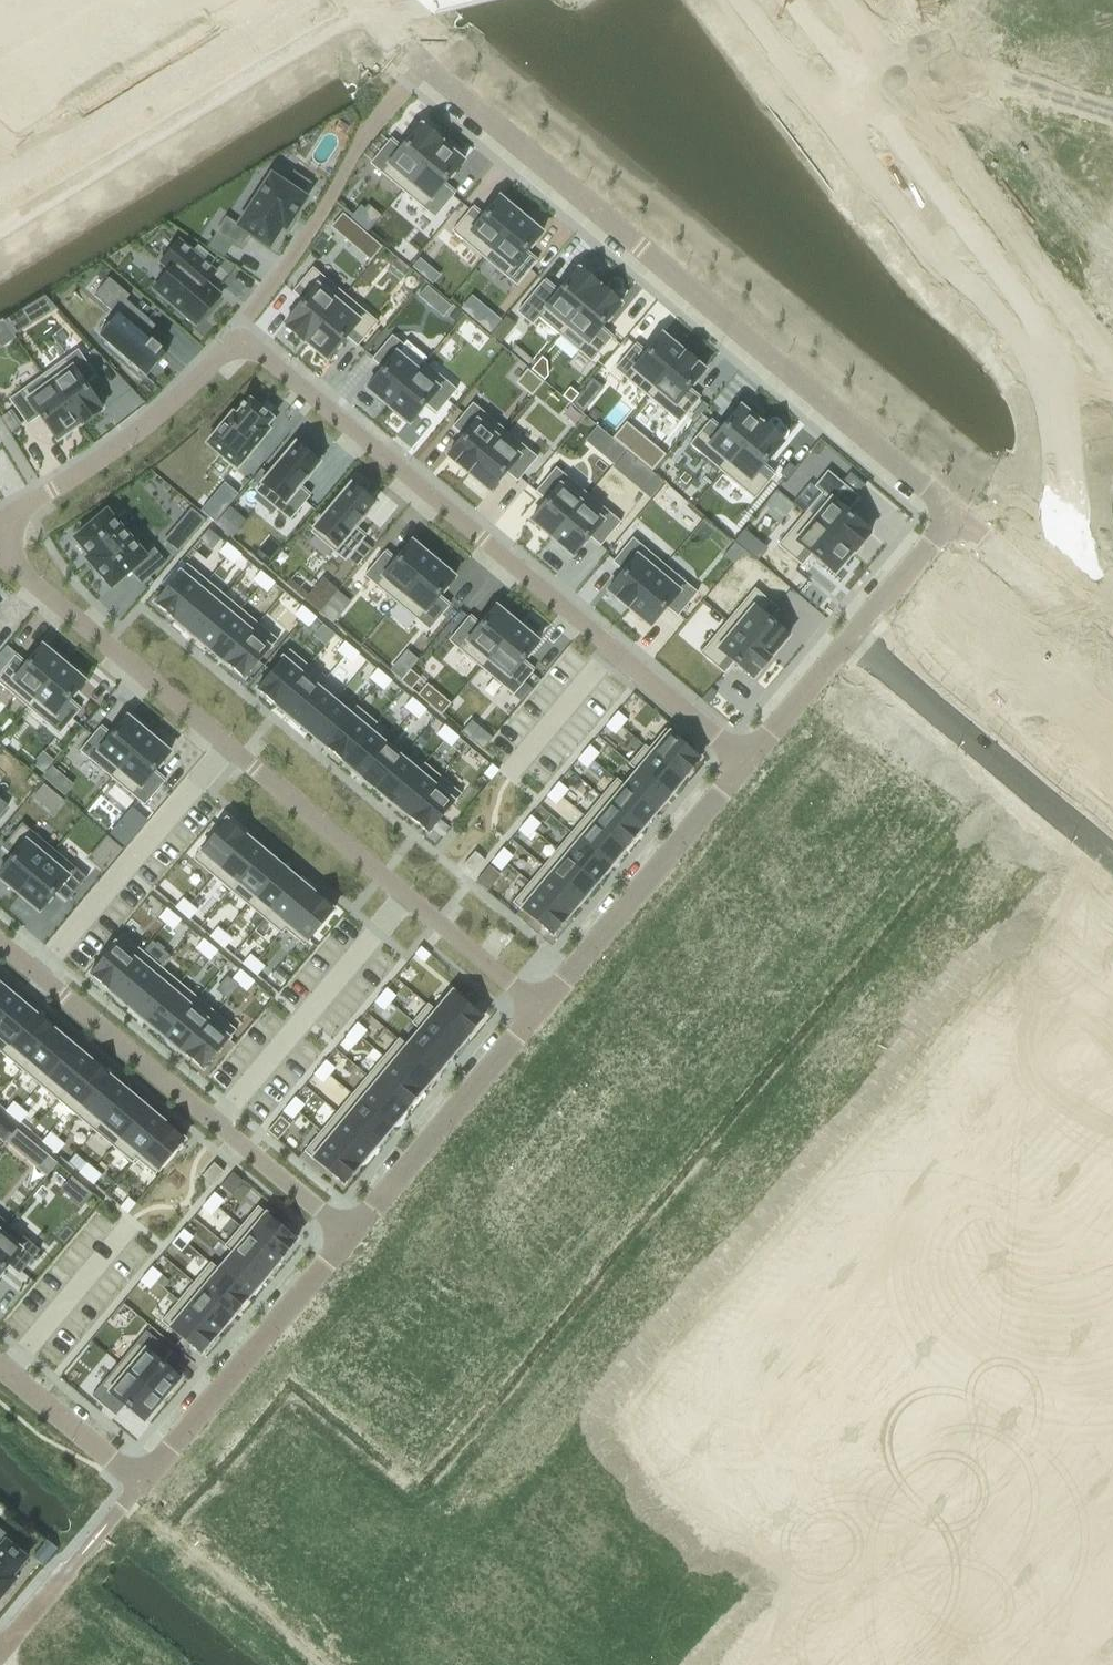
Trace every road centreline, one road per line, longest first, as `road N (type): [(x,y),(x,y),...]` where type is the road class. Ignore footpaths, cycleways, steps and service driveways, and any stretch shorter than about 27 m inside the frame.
road 1 (residential): [(573,1113),(853,1338),(1108,1561),(1026,1664)]
road 2 (residential): [(0,546),(37,591),(543,1003)]
road 3 (residential): [(422,64),(951,509)]
road 4 (residential): [(747,763),(264,356),(235,345)]
road 5 (residential): [(657,1011),(1112,1402)]
road 6 (residential): [(219,1545),(573,1113)]
road 7 (residential): [(657,1011),(917,692)]
road 8 (residential): [(298,0),(0,183)]
road 9 (residential): [(422,64),(347,154),(235,345)]
road 10 (tertiary): [(828,119),(915,234),(1046,363)]
road 11 (tertiary): [(1046,363),(1030,314),(863,95)]
road 12 (residential): [(143,1481),(349,1230)]
road 13 (residential): [(543,1003),(747,763)]
road 14 (residential): [(1112,286),(927,47)]
road 15 (residential): [(349,1230),(543,1003)]
road 16 (residential): [(235,345),(138,431),(0,526)]
road 17 (residential): [(218,1119),(0,942)]
road 18 (residential): [(1111,858),(917,692)]
road 19 (residential): [(917,692),(1019,567),(976,530)]
road 20 (tertiary): [(1046,363),(1071,576)]
road 21 (residential): [(365,1664),(219,1545)]
road 22 (residential): [(143,1481),(7,1371)]
road 23 (residential): [(218,1119),(349,1230)]
road 24 (residential): [(747,763),(850,635)]
road 25 (residential): [(850,635),(951,509)]
road 26 (tertiary): [(738,0),(828,119)]
road 27 (residential): [(573,1113),(657,1011)]

